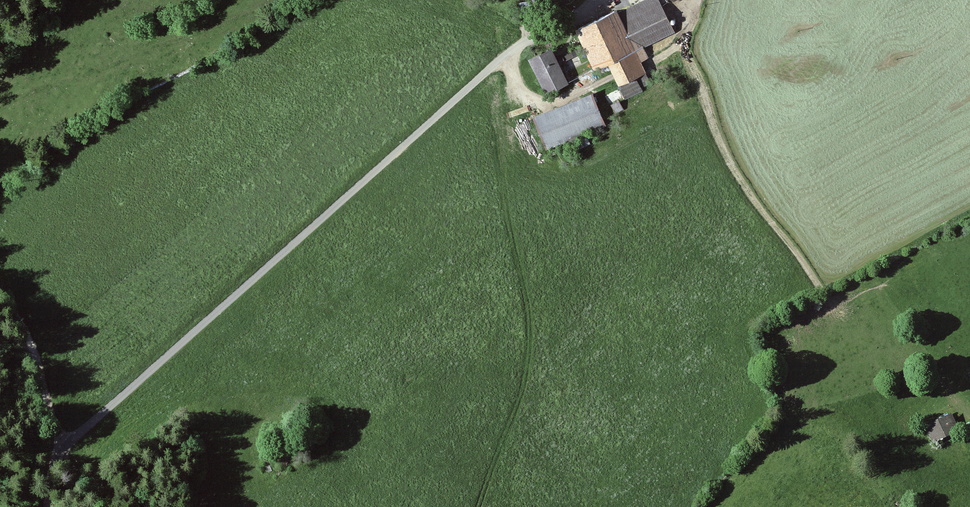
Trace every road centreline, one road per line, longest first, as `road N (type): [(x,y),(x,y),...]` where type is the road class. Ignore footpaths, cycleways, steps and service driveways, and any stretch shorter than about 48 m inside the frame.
road 1 (unclassified): [(516,50),(63,450),(49,506)]
road 2 (track): [(71,442),(54,427),(0,304)]

